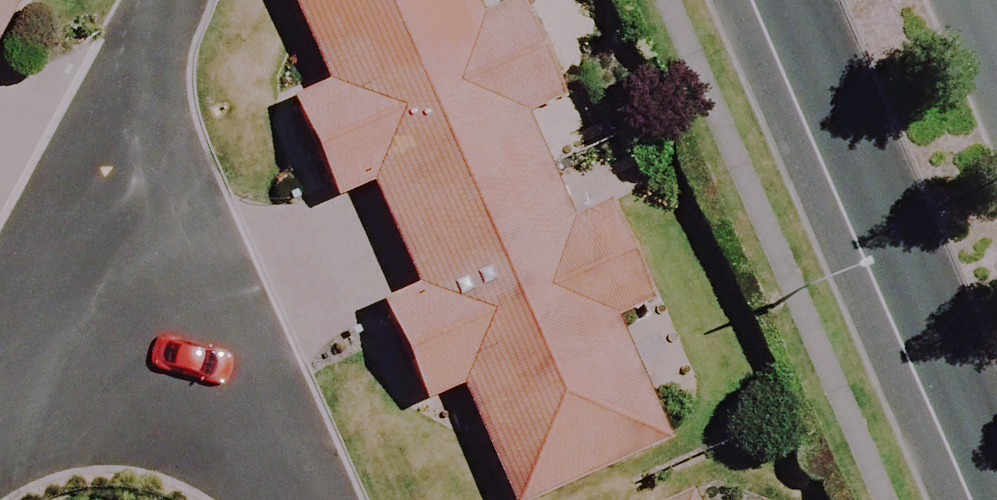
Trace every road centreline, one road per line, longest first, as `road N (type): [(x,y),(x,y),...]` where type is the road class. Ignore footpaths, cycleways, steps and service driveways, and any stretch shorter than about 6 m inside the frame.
road 1 (secondary): [(996,471),(793,0)]
road 2 (residential): [(48,268),(276,392),(320,499)]
road 3 (residential): [(48,268),(165,0)]

